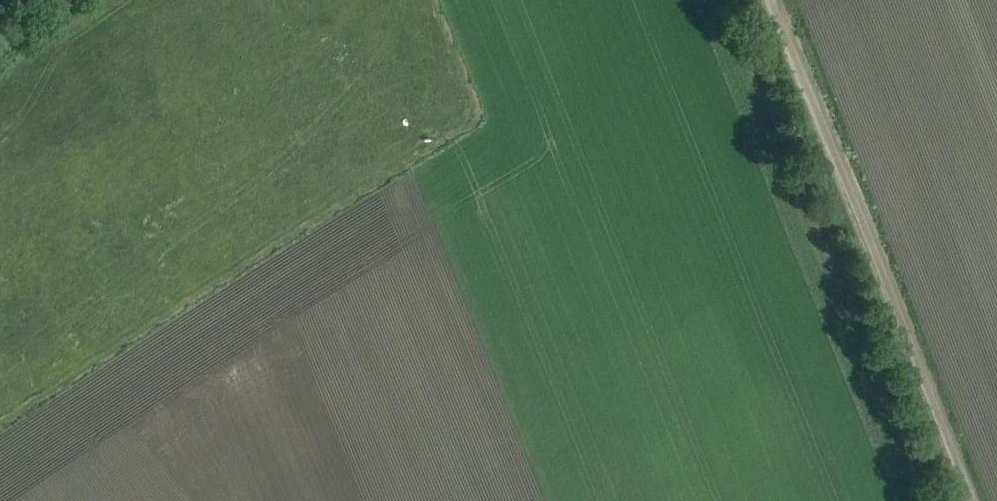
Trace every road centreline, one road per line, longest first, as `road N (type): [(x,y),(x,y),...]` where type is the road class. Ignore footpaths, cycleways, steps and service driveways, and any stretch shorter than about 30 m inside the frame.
road 1 (track): [(774,0),(971,500)]

